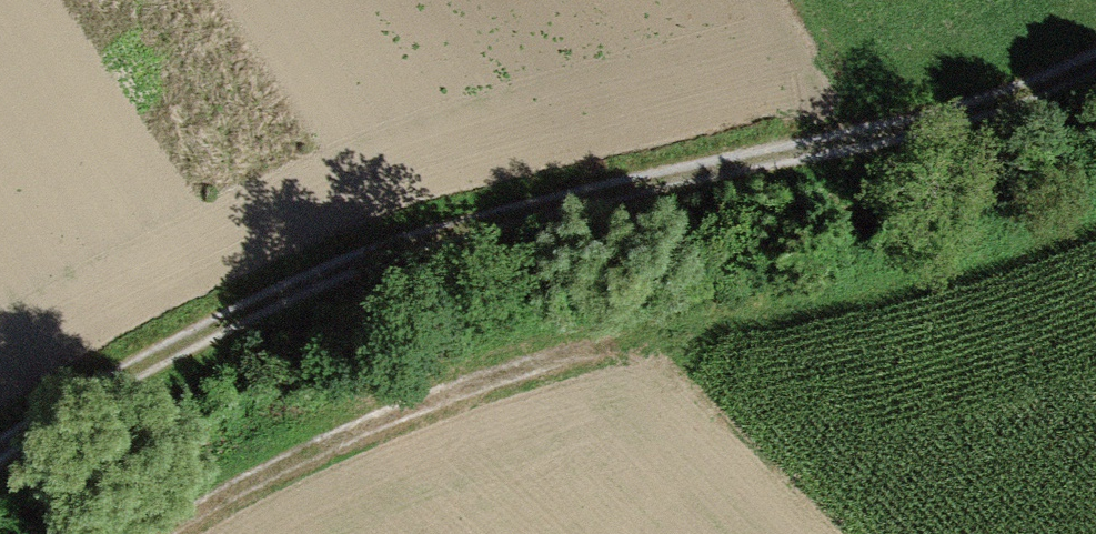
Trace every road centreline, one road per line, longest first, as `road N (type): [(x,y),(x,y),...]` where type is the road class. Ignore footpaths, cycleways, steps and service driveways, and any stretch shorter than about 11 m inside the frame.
road 1 (track): [(0,453),(230,314),(586,196),(947,120),(1095,62)]
road 2 (track): [(160,533),(330,436),(595,341),(702,324)]

